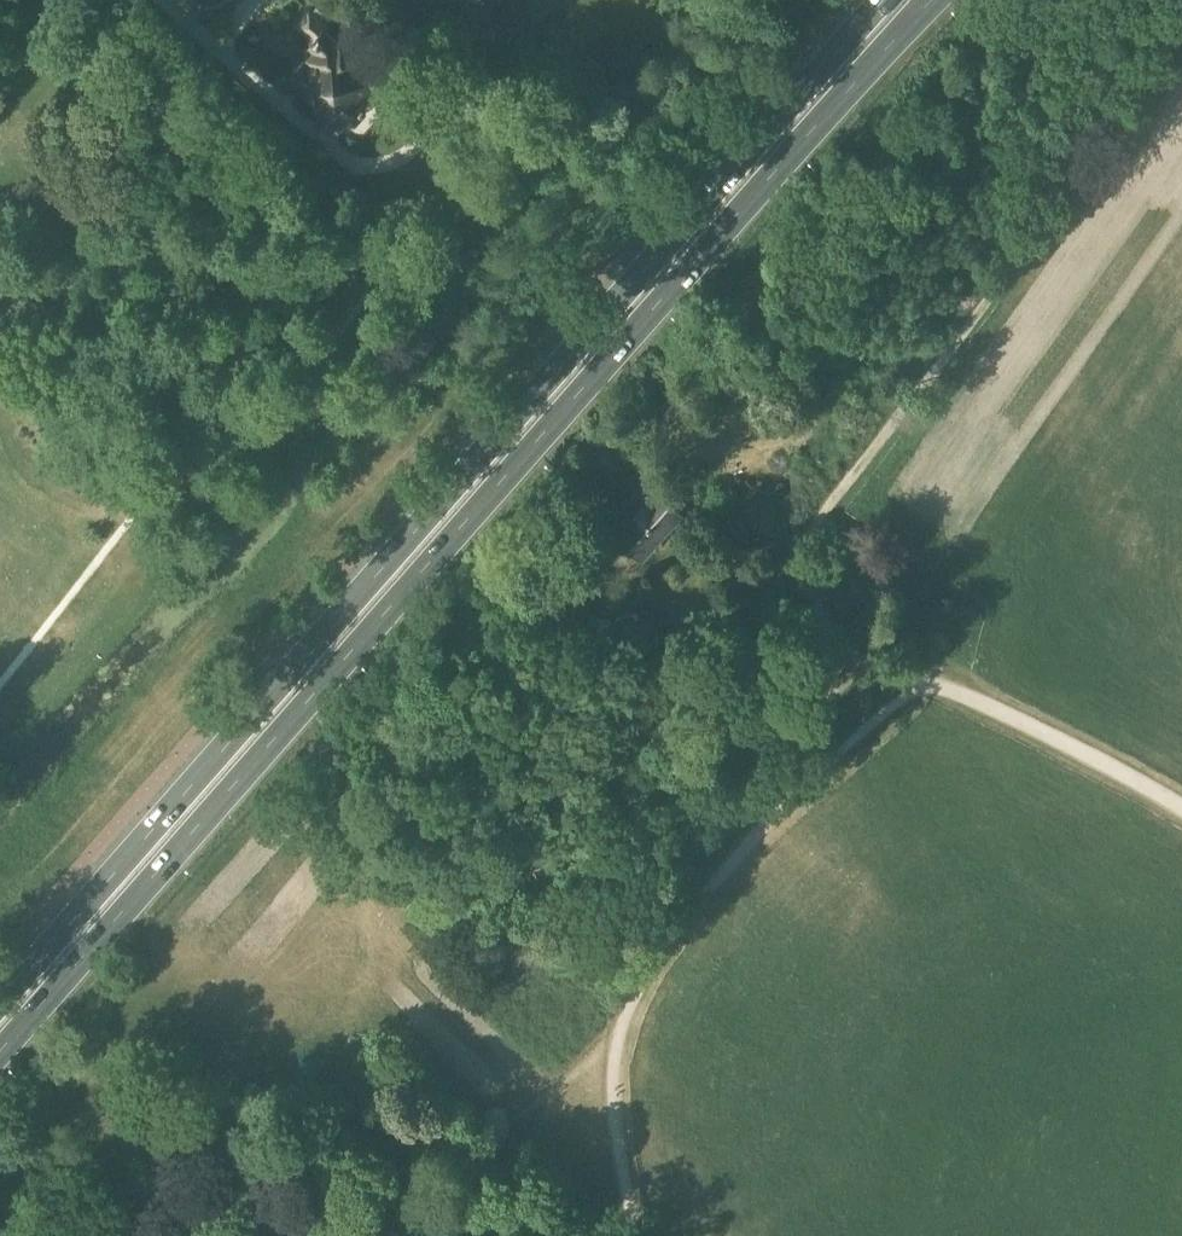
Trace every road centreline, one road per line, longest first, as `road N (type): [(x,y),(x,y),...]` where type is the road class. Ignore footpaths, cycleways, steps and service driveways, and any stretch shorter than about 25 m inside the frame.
road 1 (primary): [(0,1054),(932,0)]
road 2 (primary): [(883,0),(0,1000)]
road 3 (track): [(837,643),(813,748),(661,925),(620,1015),(612,1080),(625,1235)]
road 4 (track): [(1181,807),(1024,721),(837,643)]
road 5 (track): [(499,597),(532,624),(582,625),(736,600),(828,620)]

